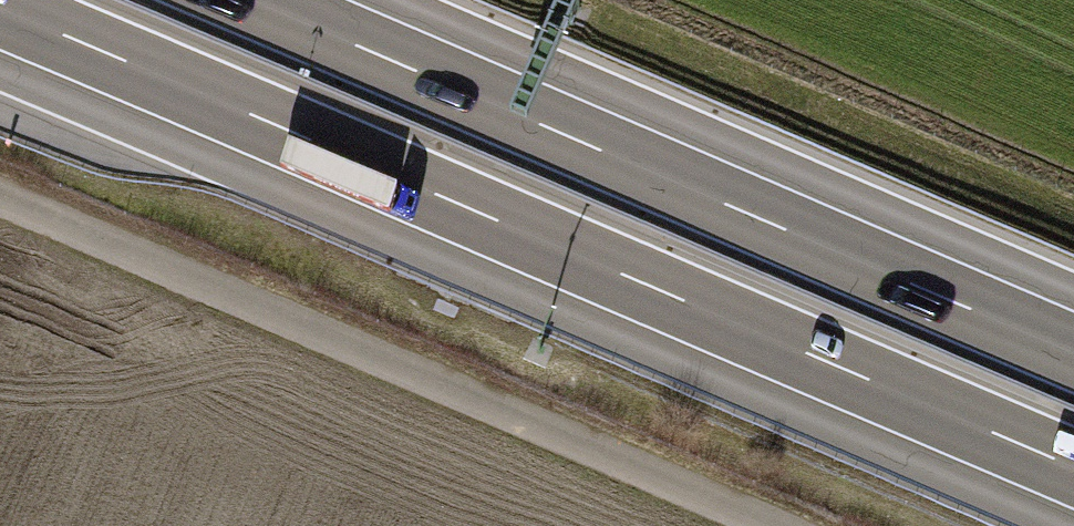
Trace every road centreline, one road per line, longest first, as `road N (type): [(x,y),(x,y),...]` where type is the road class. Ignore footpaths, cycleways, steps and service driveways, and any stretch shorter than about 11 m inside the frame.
road 1 (motorway): [(0,8),(1073,467)]
road 2 (motorway): [(1073,350),(251,0)]
road 3 (track): [(773,525),(0,211)]

